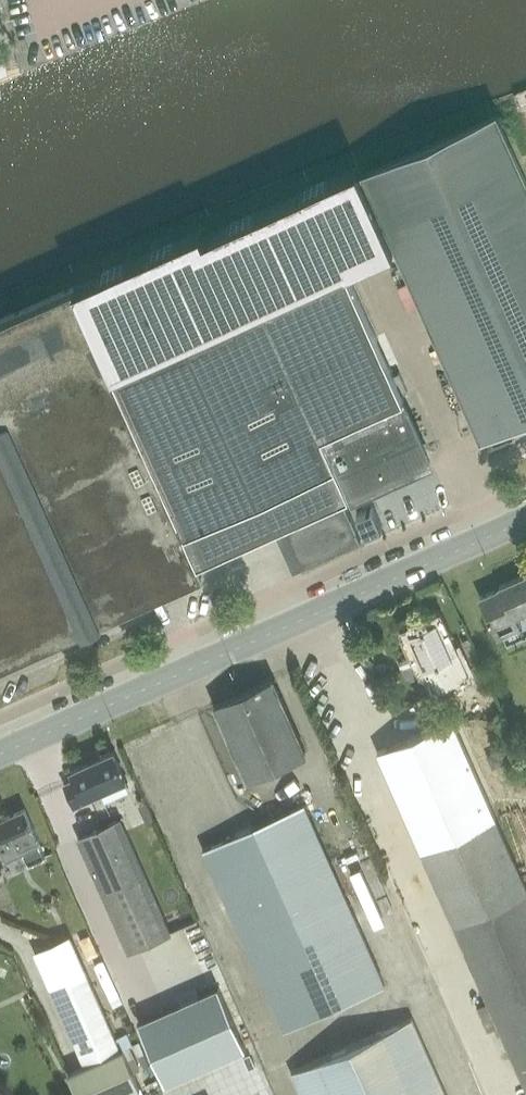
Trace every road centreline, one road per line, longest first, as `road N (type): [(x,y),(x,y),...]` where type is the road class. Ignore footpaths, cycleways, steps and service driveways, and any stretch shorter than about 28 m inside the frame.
road 1 (unclassified): [(0,753),(525,519)]

